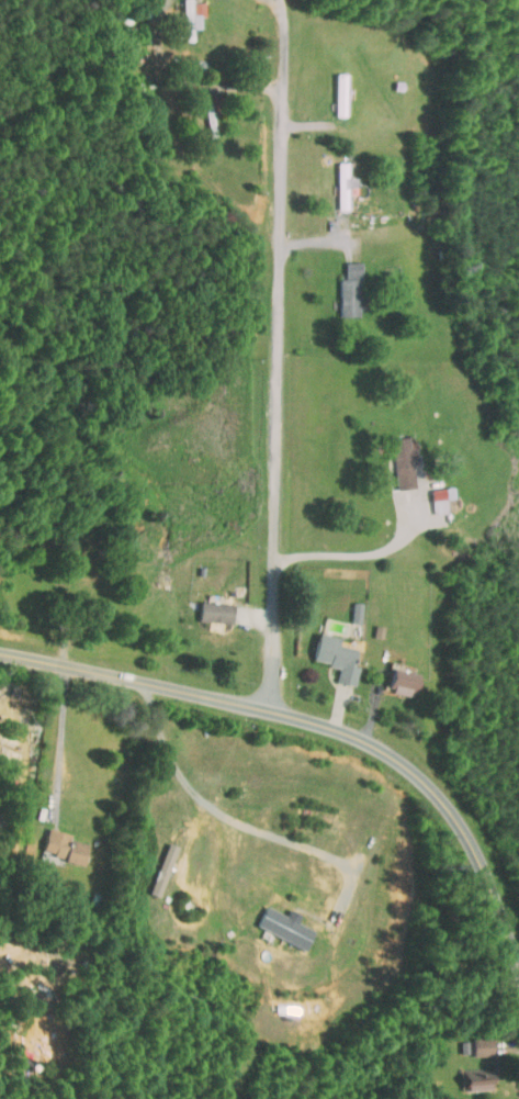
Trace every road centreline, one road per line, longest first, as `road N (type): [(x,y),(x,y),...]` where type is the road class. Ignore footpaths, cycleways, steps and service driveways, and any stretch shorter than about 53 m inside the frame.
road 1 (residential): [(0,653),(271,705),(399,760),(452,814),(518,960)]

